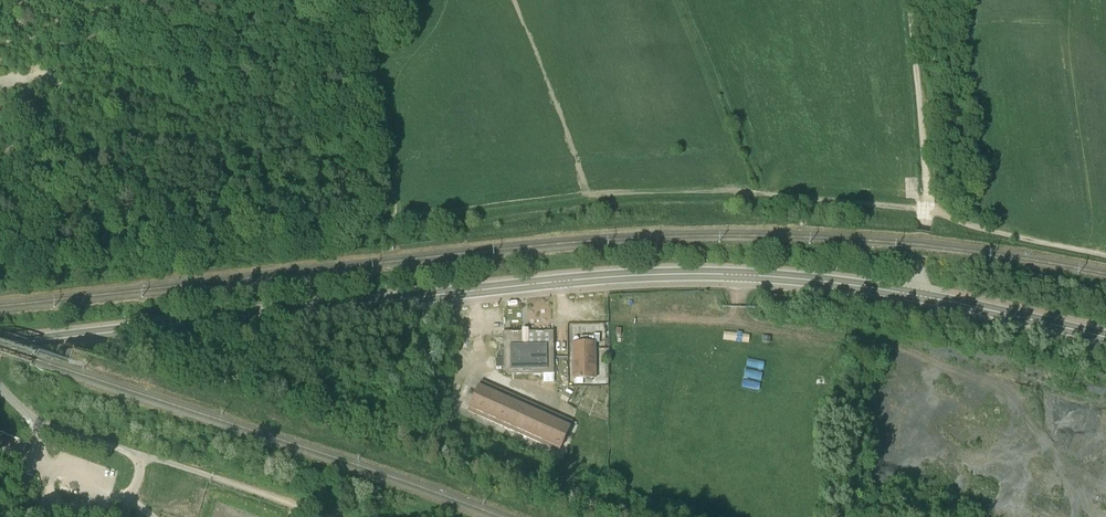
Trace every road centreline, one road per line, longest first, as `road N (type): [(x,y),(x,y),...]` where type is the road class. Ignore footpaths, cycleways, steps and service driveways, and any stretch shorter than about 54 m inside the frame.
road 1 (tertiary): [(1105,337),(917,295),(712,274),(589,279),(27,341)]
road 2 (track): [(632,316),(885,342),(1008,390),(1038,438),(1105,487)]
road 3 (unclassified): [(216,478),(35,421),(0,388)]
road 4 (track): [(910,0),(926,211)]
road 5 (track): [(685,0),(764,195)]
road 6 (track): [(1105,255),(926,211)]
road 7 (track): [(926,211),(764,195)]

